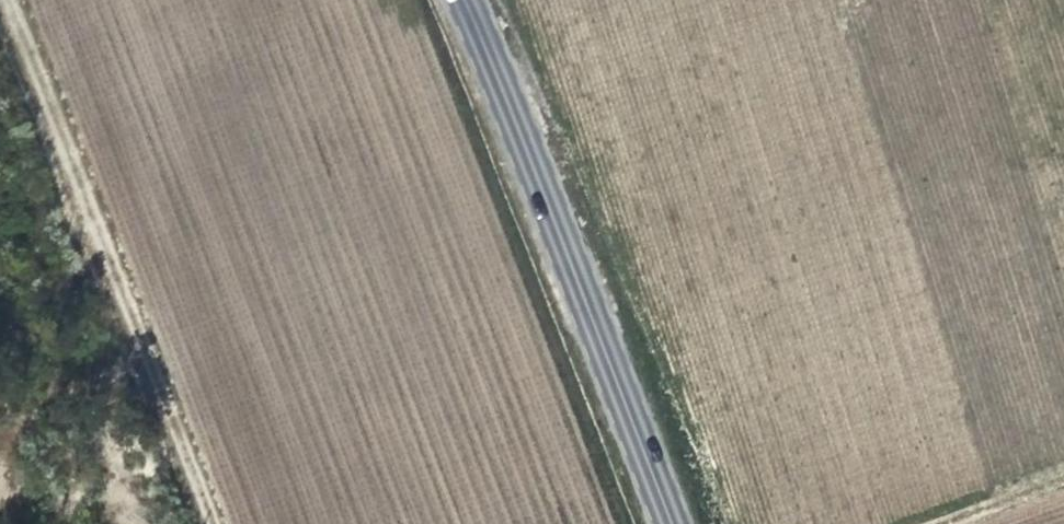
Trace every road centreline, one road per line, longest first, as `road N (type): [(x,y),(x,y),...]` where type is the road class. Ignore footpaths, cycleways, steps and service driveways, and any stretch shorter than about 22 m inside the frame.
road 1 (secondary): [(465,0),(672,523)]
road 2 (track): [(213,523),(8,0)]
road 3 (track): [(1063,474),(927,523)]

